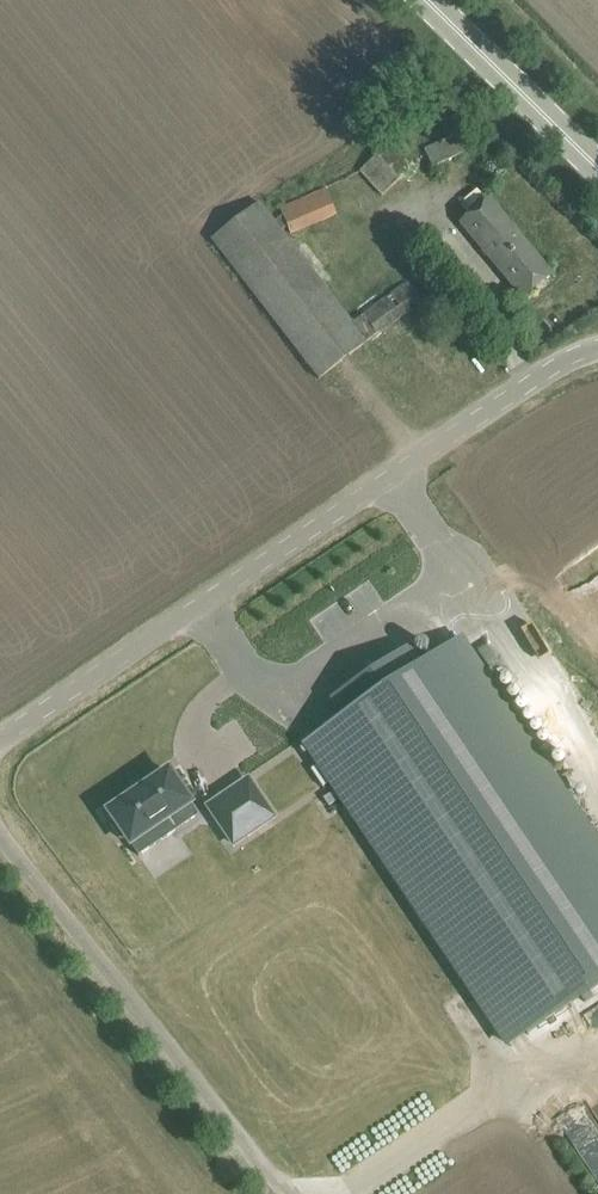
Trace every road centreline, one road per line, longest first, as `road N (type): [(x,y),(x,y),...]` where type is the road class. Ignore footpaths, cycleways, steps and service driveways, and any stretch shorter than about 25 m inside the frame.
road 1 (unclassified): [(597,349),(550,369),(0,738)]
road 2 (track): [(0,833),(287,1193)]
road 3 (primary): [(597,168),(426,0)]

